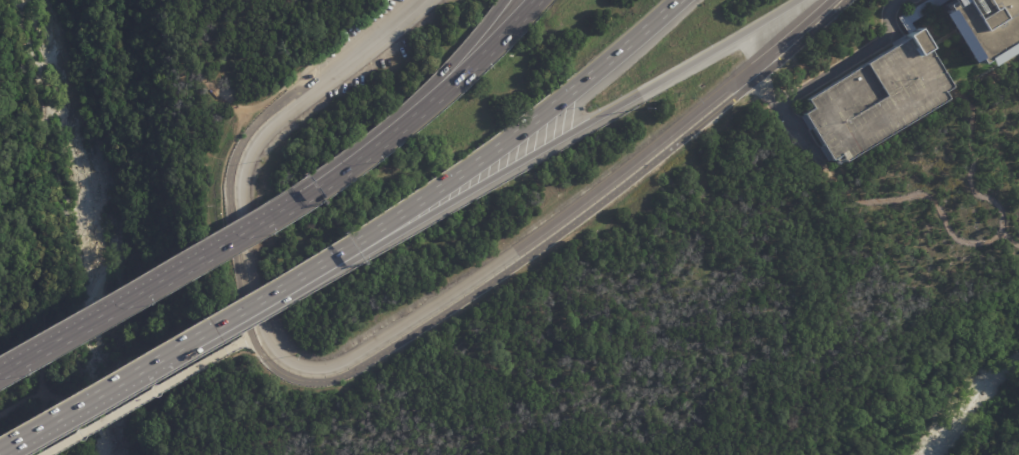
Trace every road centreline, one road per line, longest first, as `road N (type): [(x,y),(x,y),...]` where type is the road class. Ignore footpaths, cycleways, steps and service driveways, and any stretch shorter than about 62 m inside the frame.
road 1 (secondary): [(247,269),(271,354),(305,372),(351,363),(571,217),(832,0)]
road 2 (motorway): [(356,243),(405,228),(796,0)]
road 3 (motorway): [(356,243),(587,75),(671,0)]
road 4 (motorway): [(320,186),(0,371)]
road 5 (motorway): [(166,356),(356,243)]
road 6 (secondary): [(308,94),(258,135),(240,165),(247,269)]
road 7 (motorway): [(0,450),(166,356)]
road 8 (motorway): [(541,0),(476,66),(420,106)]
road 9 (secondary): [(430,0),(308,94)]
road 10 (motorway): [(502,0),(420,106)]
road 11 (motorway): [(420,106),(320,186)]

